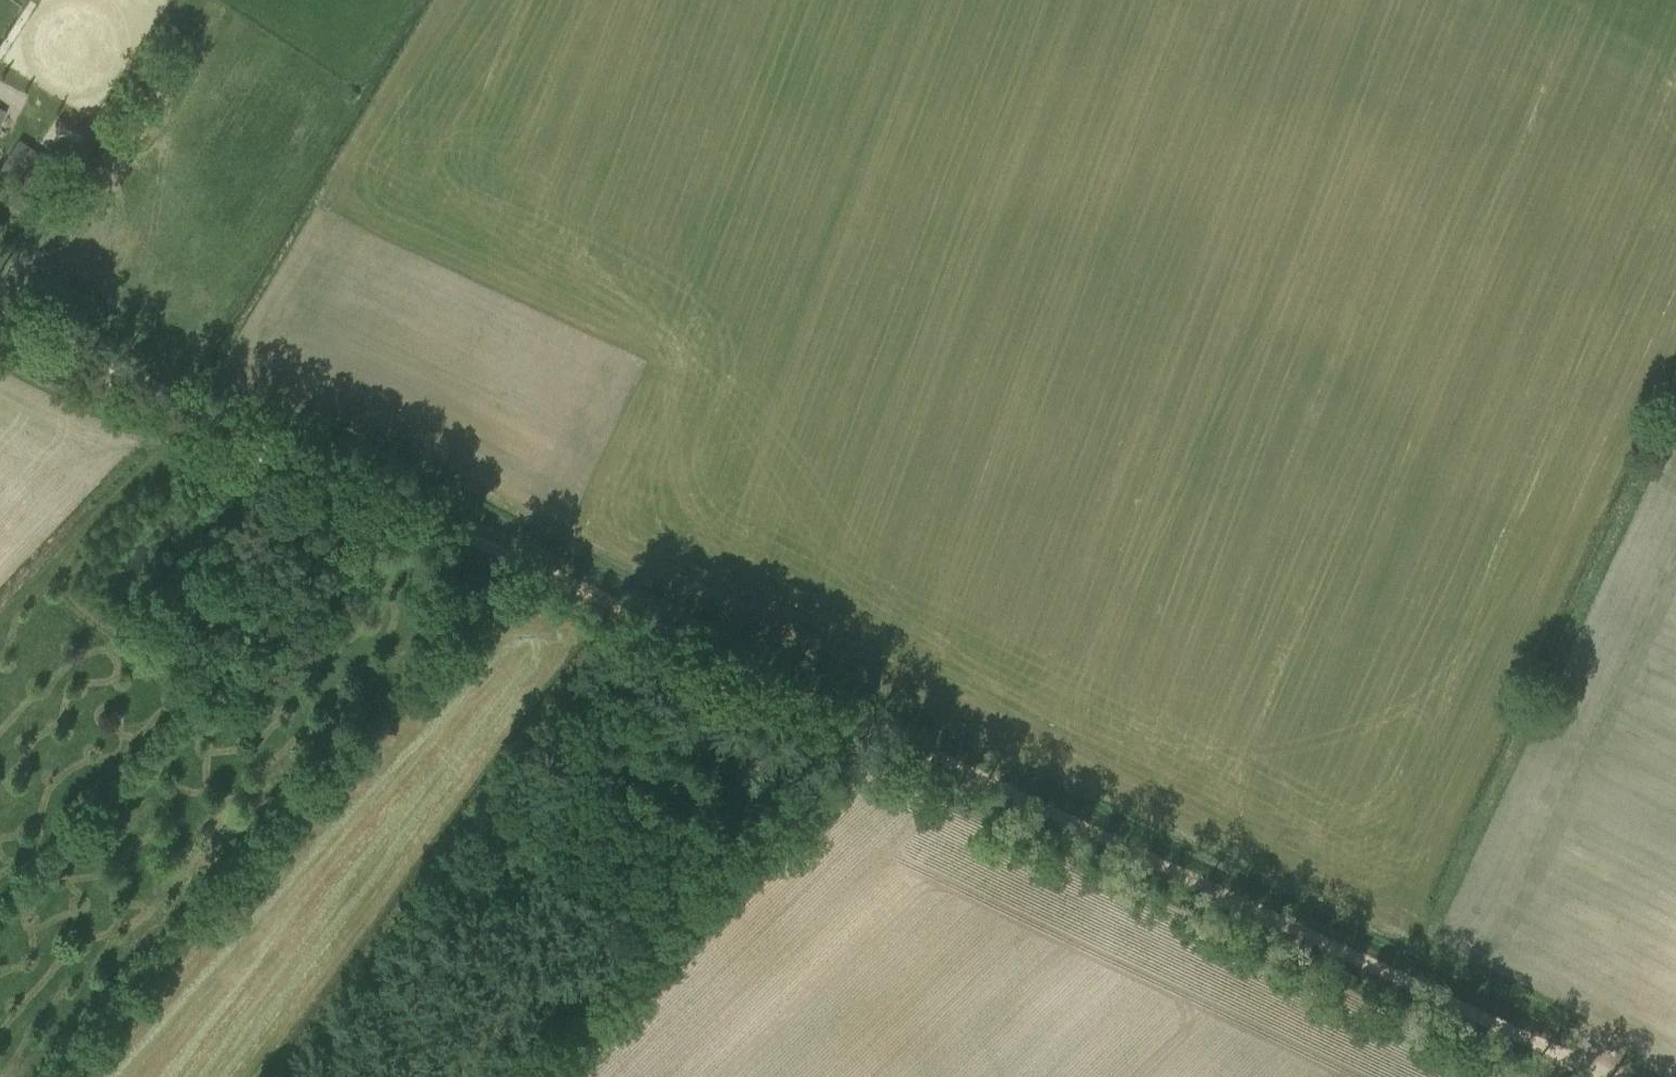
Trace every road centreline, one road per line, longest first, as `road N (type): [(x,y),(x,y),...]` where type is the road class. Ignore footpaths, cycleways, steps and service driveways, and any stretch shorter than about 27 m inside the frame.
road 1 (track): [(624,613),(1607,1076)]
road 2 (track): [(0,327),(624,613)]

